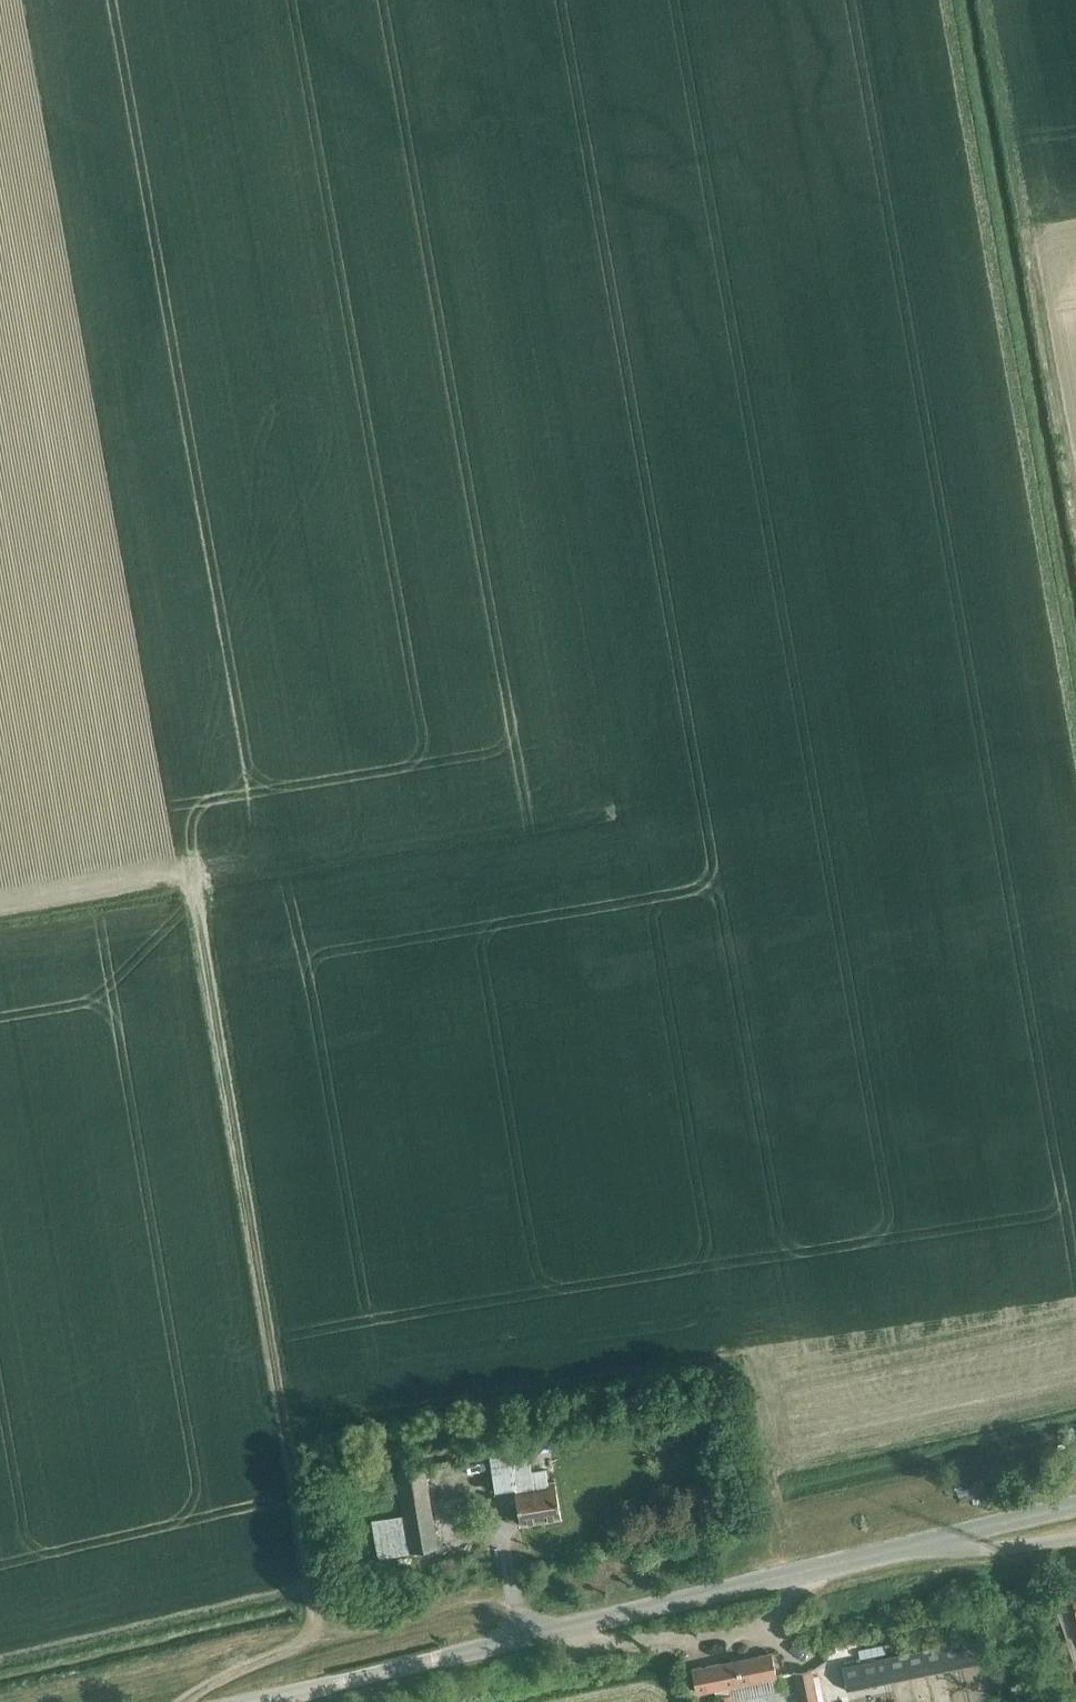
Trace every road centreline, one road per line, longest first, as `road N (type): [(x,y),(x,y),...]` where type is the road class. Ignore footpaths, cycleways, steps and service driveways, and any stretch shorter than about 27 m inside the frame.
road 1 (tertiary): [(239,1701),(945,1531)]
road 2 (residential): [(945,1531),(971,1548),(1075,1537)]
road 3 (tertiary): [(945,1531),(1075,1502)]

